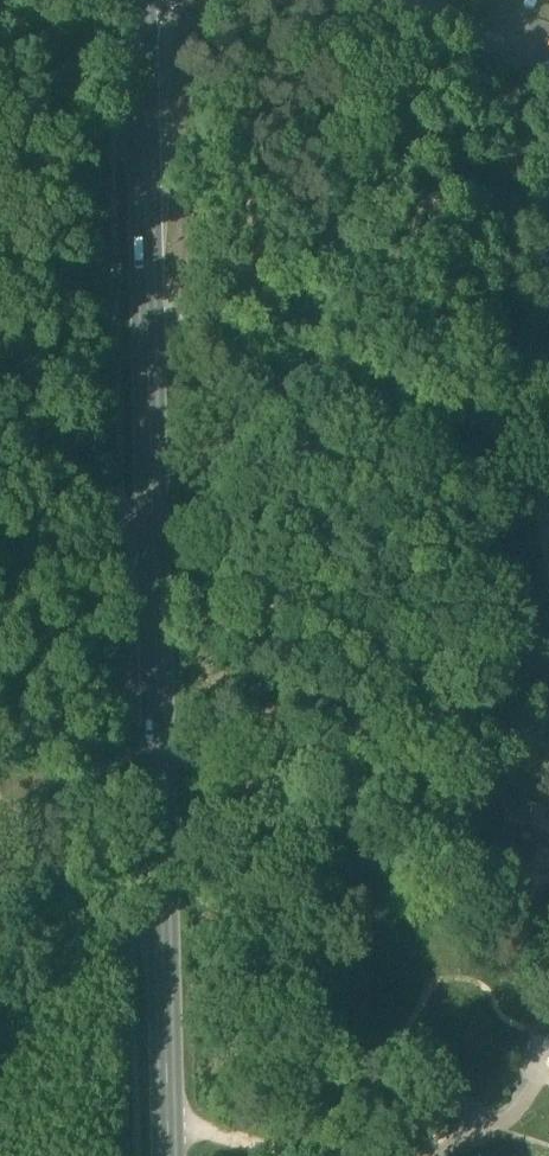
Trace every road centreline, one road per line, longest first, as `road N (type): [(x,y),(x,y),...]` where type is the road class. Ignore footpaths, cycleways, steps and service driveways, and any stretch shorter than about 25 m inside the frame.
road 1 (secondary): [(147,0),(173,1155)]
road 2 (track): [(150,304),(548,432)]
road 3 (residential): [(548,58),(411,10)]

